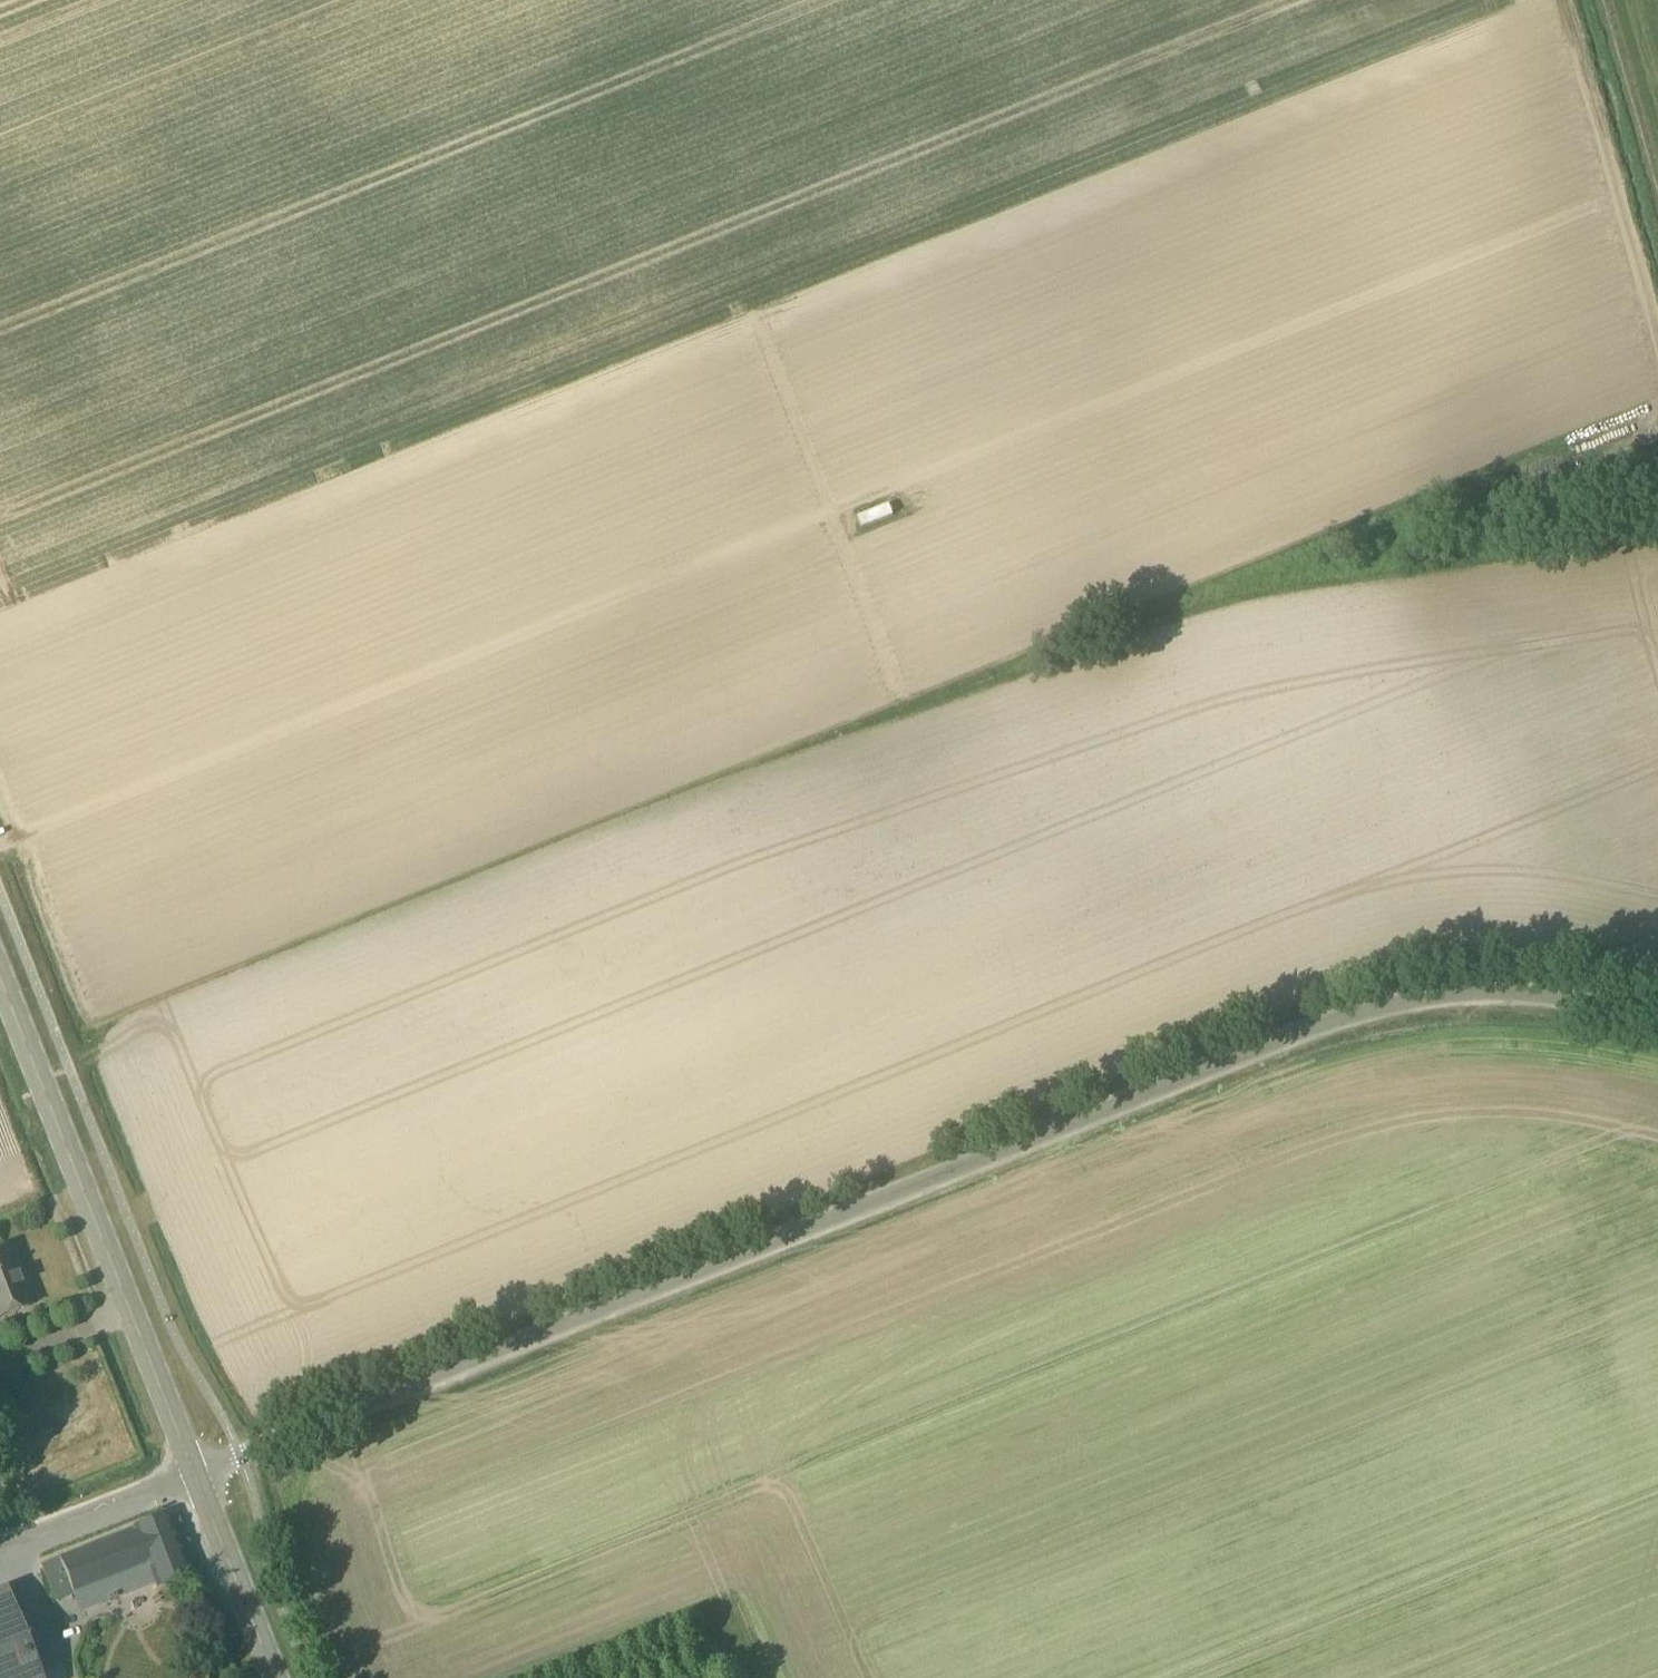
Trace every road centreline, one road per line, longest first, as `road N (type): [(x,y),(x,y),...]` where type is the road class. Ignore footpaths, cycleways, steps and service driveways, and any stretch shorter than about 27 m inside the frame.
road 1 (unclassified): [(195,1471),(1317,1024),(1438,993),(1581,987),(1657,1007)]
road 2 (secondary): [(195,1471),(0,979)]
road 3 (secondary): [(275,1677),(195,1471)]
road 4 (unclassified): [(0,1546),(195,1471)]

